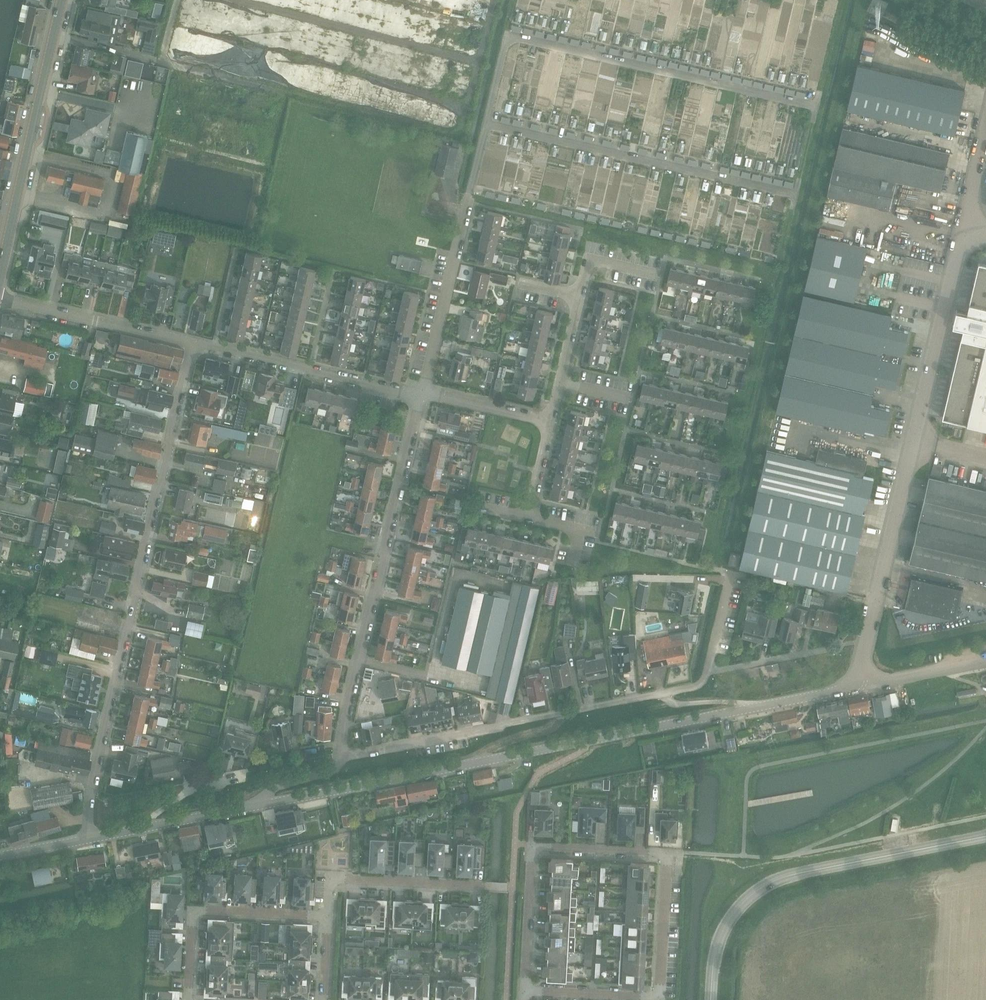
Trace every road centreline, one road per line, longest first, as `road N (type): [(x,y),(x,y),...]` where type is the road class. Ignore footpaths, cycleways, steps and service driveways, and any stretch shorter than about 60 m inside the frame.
road 1 (unclassified): [(253,806),(864,686)]
road 2 (residential): [(89,839),(91,786),(190,343)]
road 3 (residential): [(525,991),(532,846),(667,853),(660,998),(592,994)]
road 4 (residential): [(340,758),(699,684),(731,573)]
road 5 (unclassified): [(864,686),(862,655),(963,227)]
road 6 (residential): [(340,758),(421,398)]
road 7 (tertiary): [(711,999),(721,935),(765,886),(985,837)]
road 8 (track): [(506,37),(817,108)]
road 9 (track): [(485,126),(796,195)]
road 10 (tertiary): [(0,274),(62,0)]
road 11 (track): [(780,263),(842,0)]
road 12 (residential): [(190,343),(421,398)]
road 13 (residential): [(188,999),(192,909),(328,916)]
road 14 (residential): [(422,392),(469,193)]
road 15 (residential): [(561,384),(590,258),(662,274)]
road 16 (track): [(469,193),(514,0)]
road 17 (residential): [(0,300),(190,343)]
road 18 (residential): [(485,886),(330,878),(328,916)]
road 19 (unclassified): [(89,839),(253,806)]
road 20 (residential): [(422,392),(552,423)]
road 21 (unclassified): [(864,686),(985,662)]
road 22 (track): [(559,728),(677,704)]

